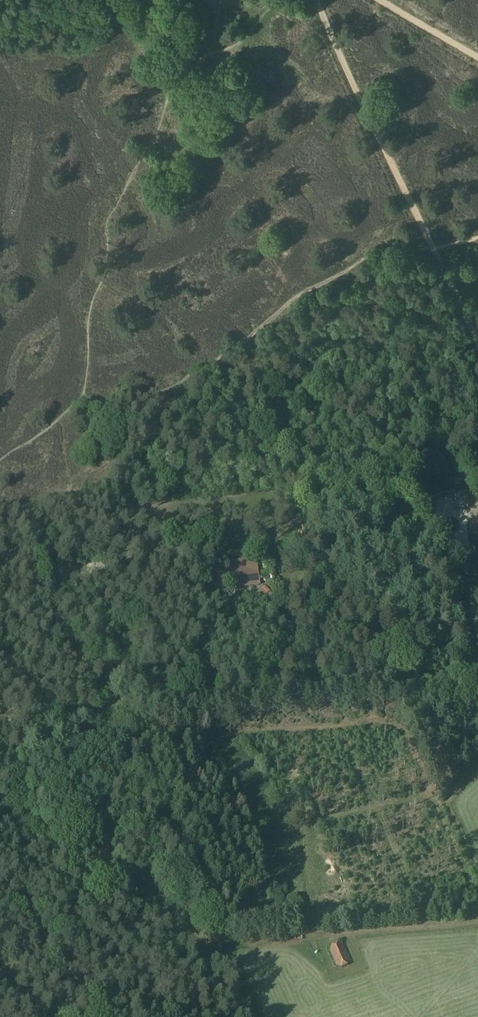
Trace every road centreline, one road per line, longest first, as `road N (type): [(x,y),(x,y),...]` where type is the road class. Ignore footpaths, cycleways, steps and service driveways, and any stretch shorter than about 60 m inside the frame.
road 1 (track): [(477,685),(0,723)]
road 2 (track): [(477,343),(317,0)]

